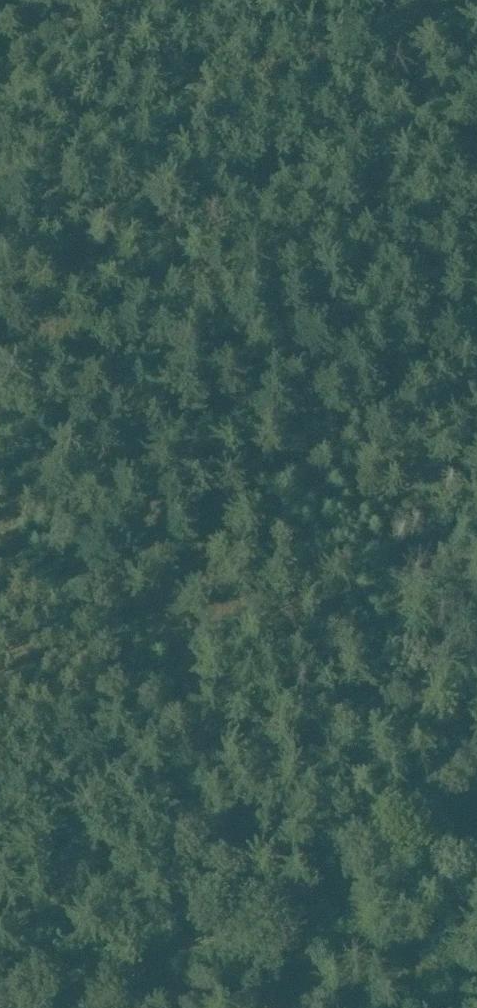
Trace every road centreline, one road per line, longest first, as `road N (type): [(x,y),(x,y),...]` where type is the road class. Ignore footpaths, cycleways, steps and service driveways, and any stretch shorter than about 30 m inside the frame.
road 1 (track): [(476,823),(100,1007)]

